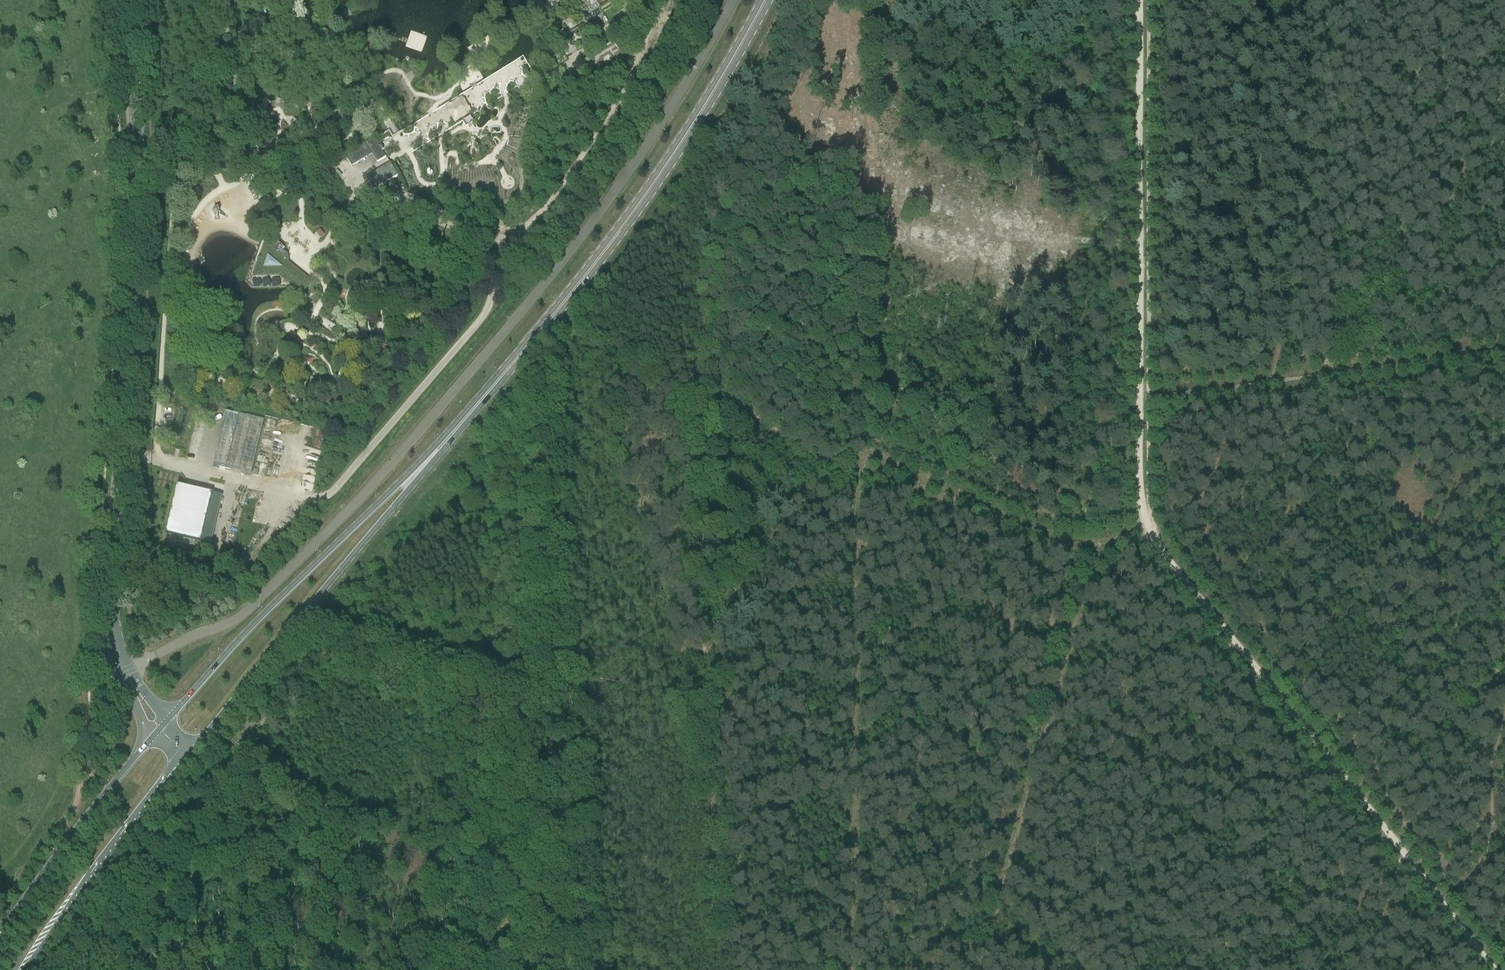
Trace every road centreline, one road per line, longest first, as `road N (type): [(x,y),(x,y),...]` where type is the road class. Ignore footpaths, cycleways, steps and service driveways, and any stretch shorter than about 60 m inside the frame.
road 1 (track): [(1139,0),(1144,519),(1497,969)]
road 2 (track): [(862,936),(870,0)]
road 3 (unclassified): [(733,0),(609,201),(362,497),(233,621),(127,672)]
road 4 (tertiary): [(127,672),(112,612),(138,248),(129,0)]
road 5 (track): [(231,761),(320,654),(520,713),(535,743),(527,969)]
road 6 (track): [(862,936),(990,933),(1097,556),(1152,517)]
road 7 (primary): [(440,447),(638,206),(765,0)]
road 8 (primary): [(190,754),(440,447)]
road 9 (primary): [(440,447),(167,720)]
road 10 (track): [(1148,392),(1504,349)]
road 11 (primary): [(24,969),(190,754)]
road 12 (track): [(1103,547),(1066,542),(865,453)]
road 13 (track): [(1504,677),(1491,847),(1443,916)]
road 14 (primary): [(150,740),(0,937)]

